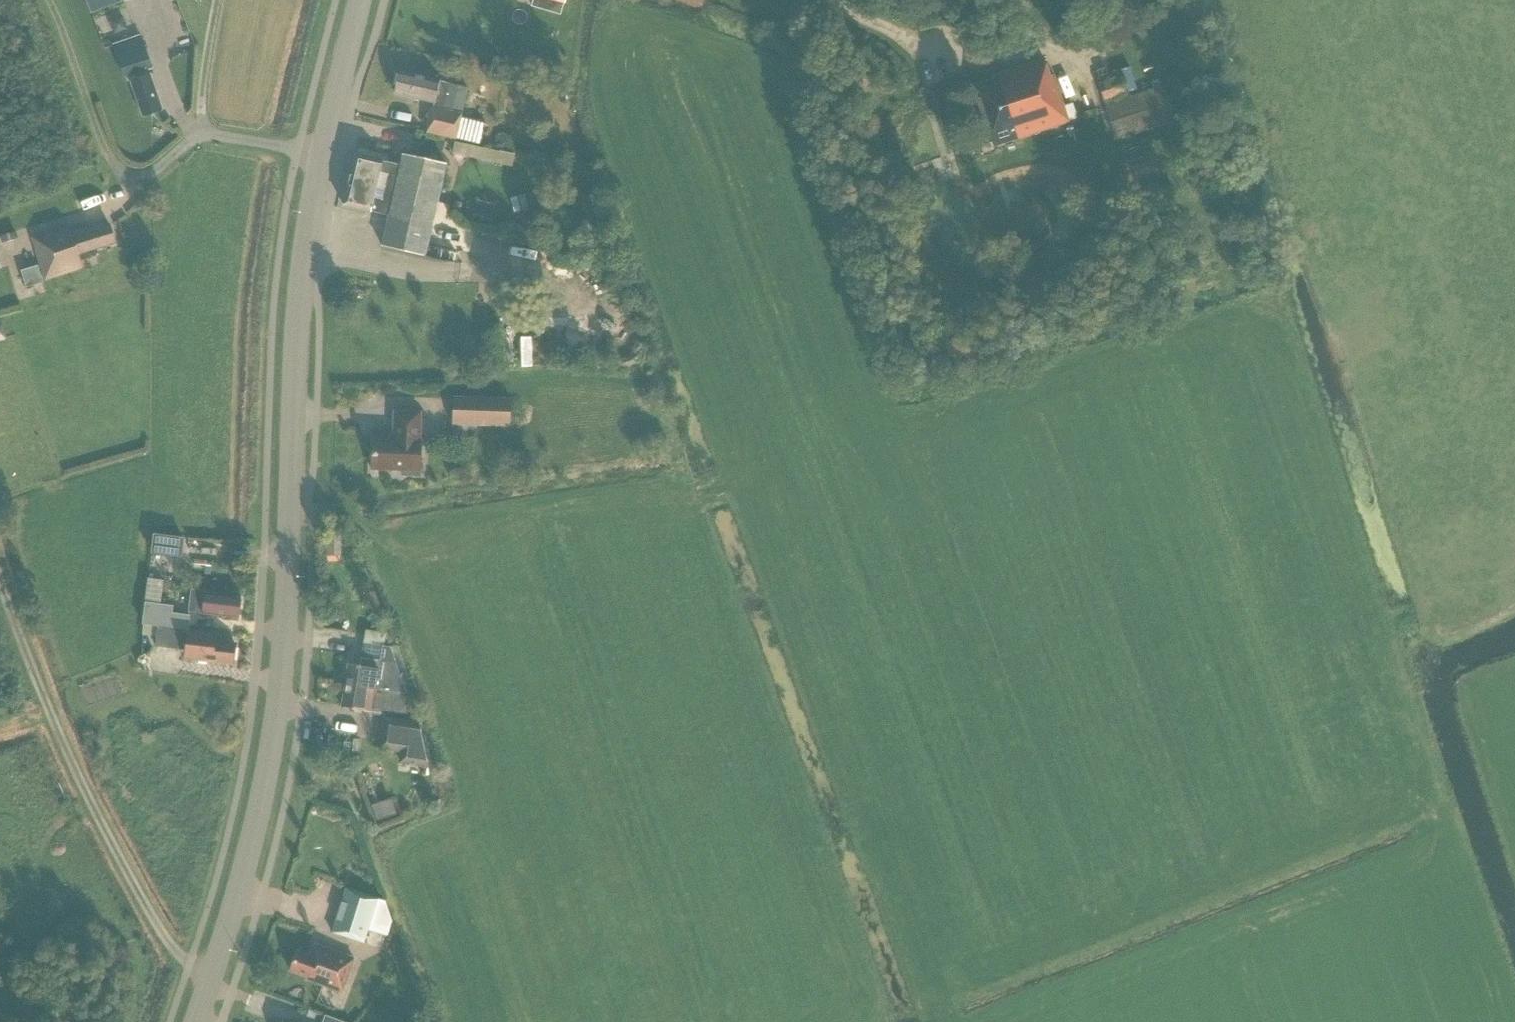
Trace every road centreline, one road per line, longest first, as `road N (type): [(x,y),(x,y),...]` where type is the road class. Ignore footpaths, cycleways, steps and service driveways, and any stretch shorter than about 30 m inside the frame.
road 1 (tertiary): [(196,1021),(242,878),(274,732),(299,308),(323,154)]
road 2 (tertiary): [(323,154),(360,0)]
road 3 (unclassified): [(200,134),(323,154)]

